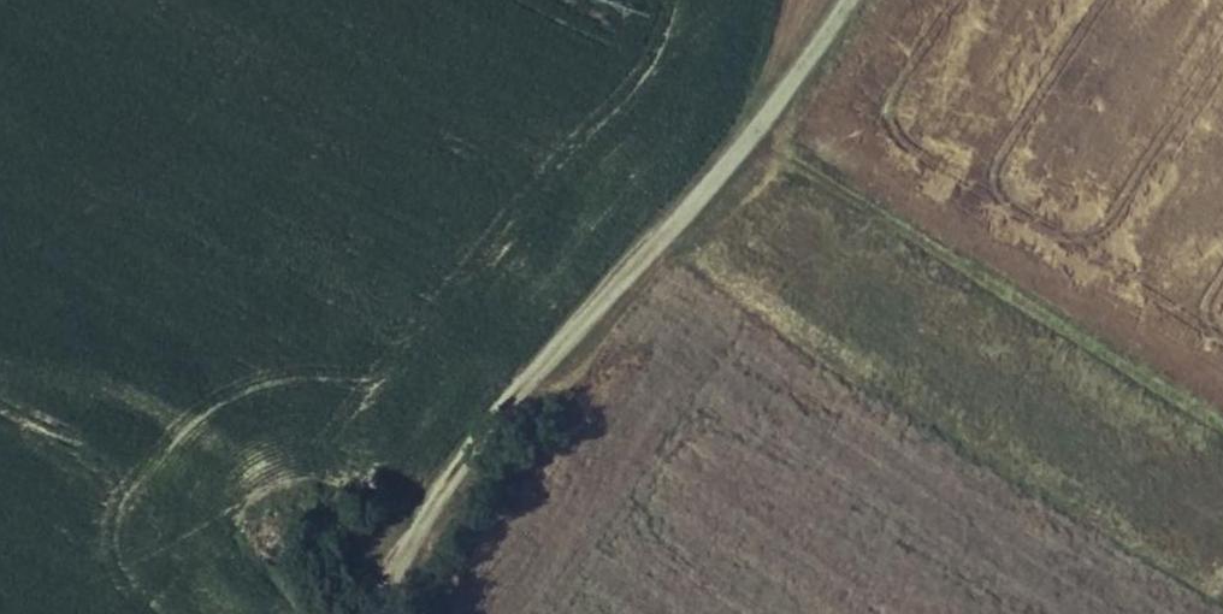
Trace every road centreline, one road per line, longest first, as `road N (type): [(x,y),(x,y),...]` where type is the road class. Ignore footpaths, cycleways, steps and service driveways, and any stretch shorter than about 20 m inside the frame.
road 1 (track): [(374,613),(537,371),(757,115),(838,0)]

